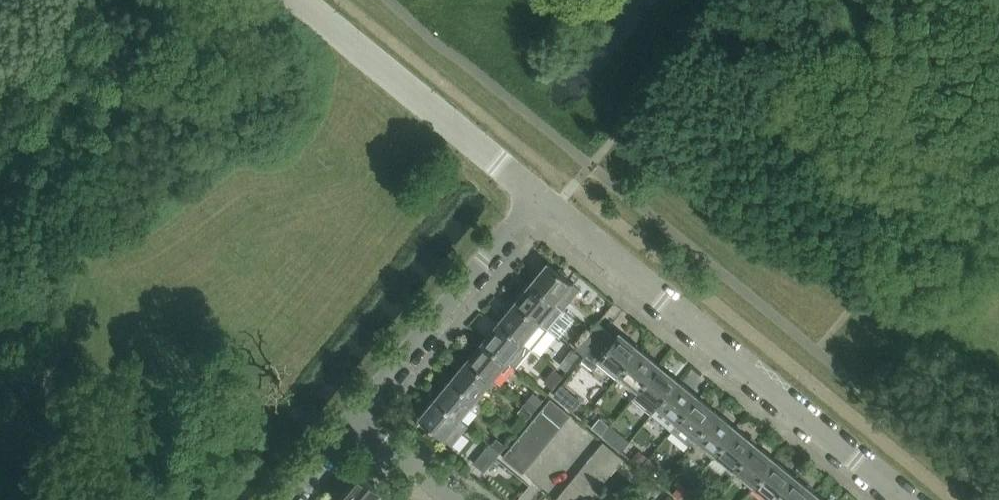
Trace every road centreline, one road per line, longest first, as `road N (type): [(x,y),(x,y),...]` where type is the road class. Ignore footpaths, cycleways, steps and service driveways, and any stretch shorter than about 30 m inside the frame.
road 1 (residential): [(908,499),(536,196)]
road 2 (unclassified): [(536,196),(300,0)]
road 3 (residential): [(355,417),(536,196)]
road 4 (residential): [(456,499),(355,417)]

